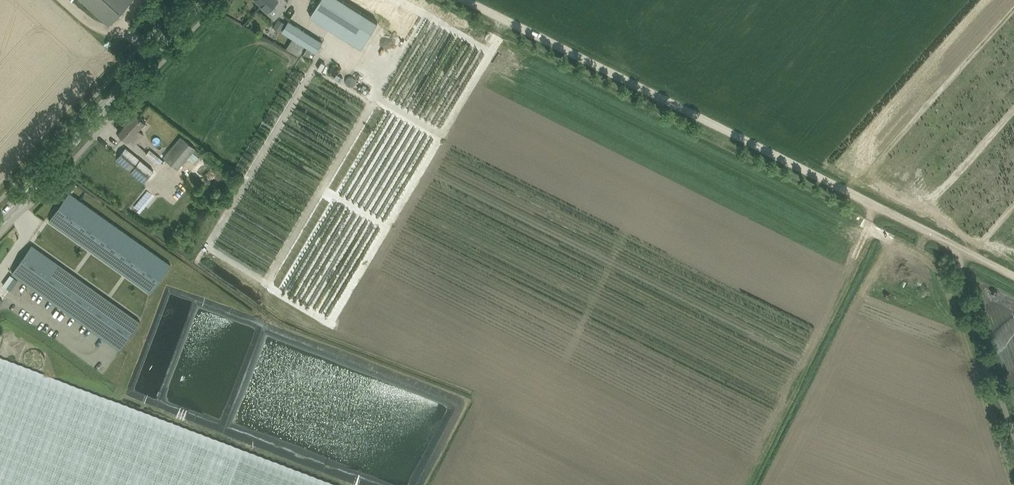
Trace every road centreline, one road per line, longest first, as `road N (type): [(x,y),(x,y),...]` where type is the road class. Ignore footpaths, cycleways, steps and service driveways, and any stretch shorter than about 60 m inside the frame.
road 1 (track): [(963,251),(467,0)]
road 2 (secondary): [(0,220),(202,0)]
road 3 (track): [(963,251),(966,283),(1013,426)]

